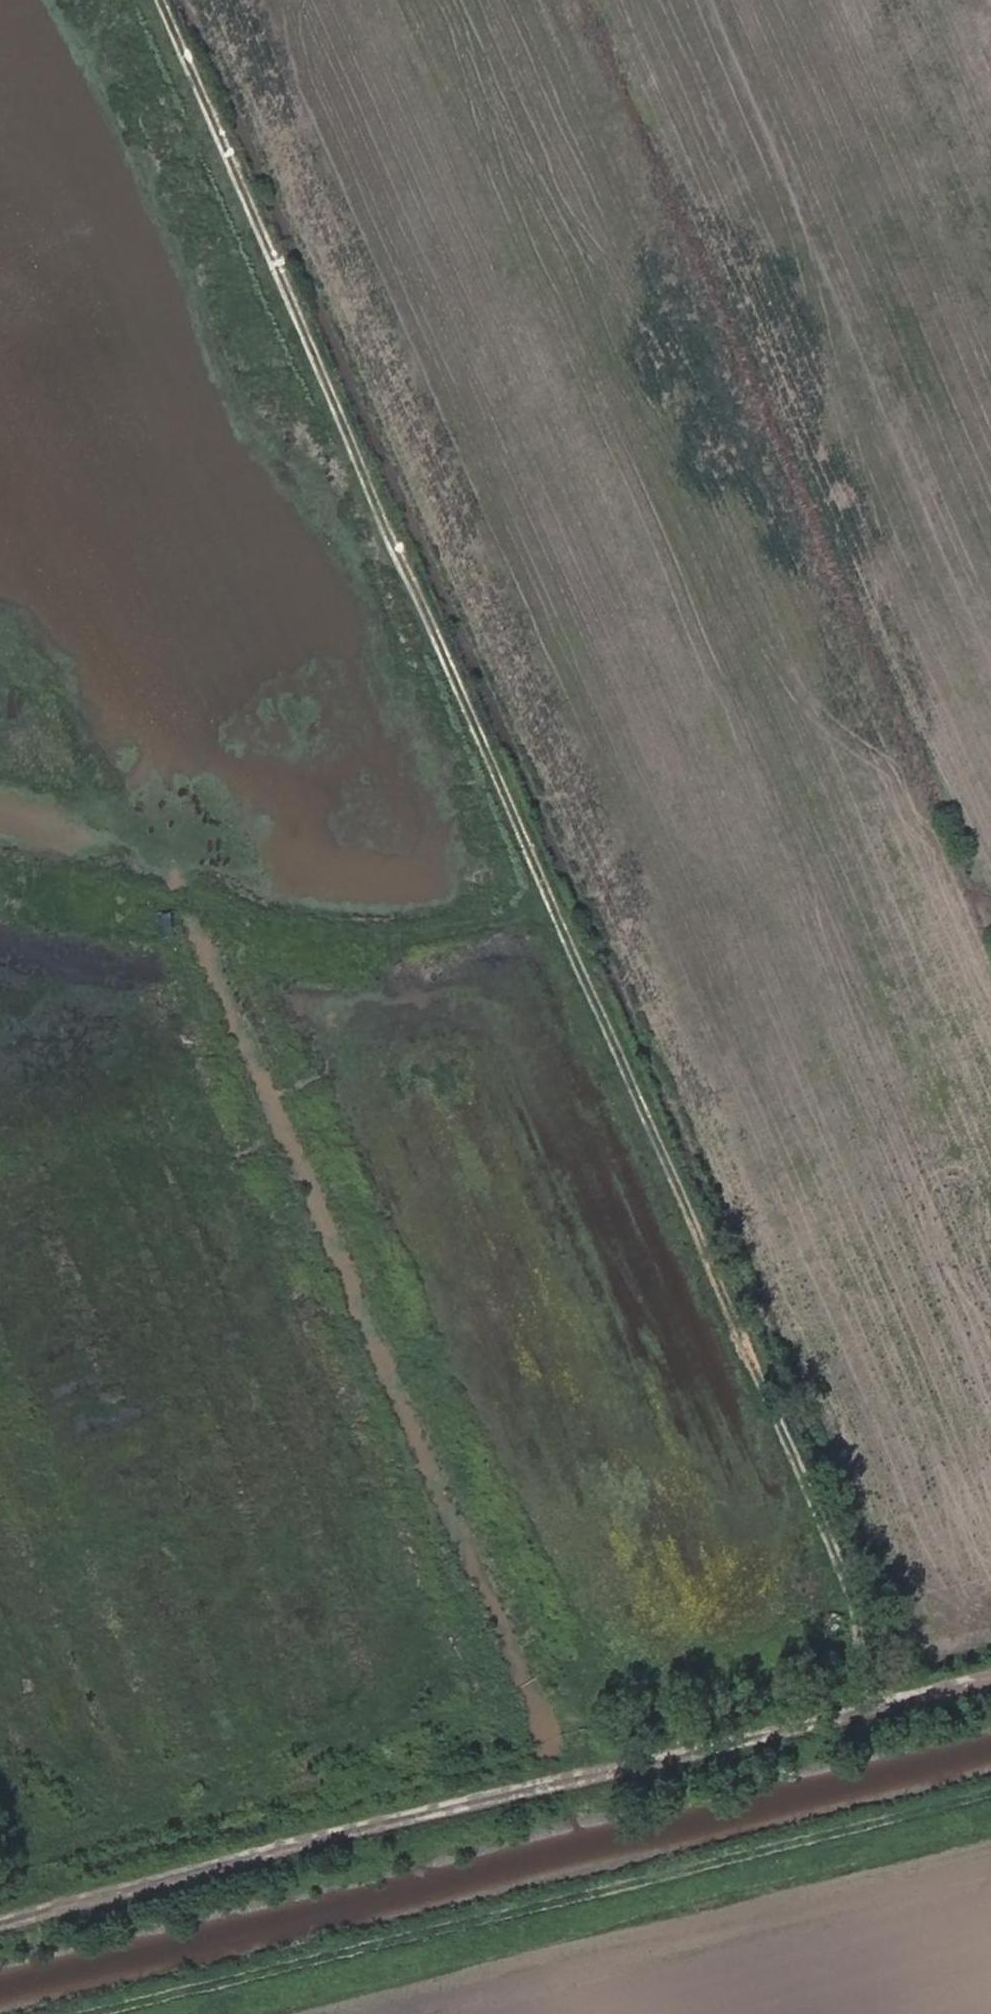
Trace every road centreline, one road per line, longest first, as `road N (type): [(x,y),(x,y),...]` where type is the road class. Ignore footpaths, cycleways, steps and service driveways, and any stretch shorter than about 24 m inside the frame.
road 1 (track): [(0,1968),(990,1719)]

